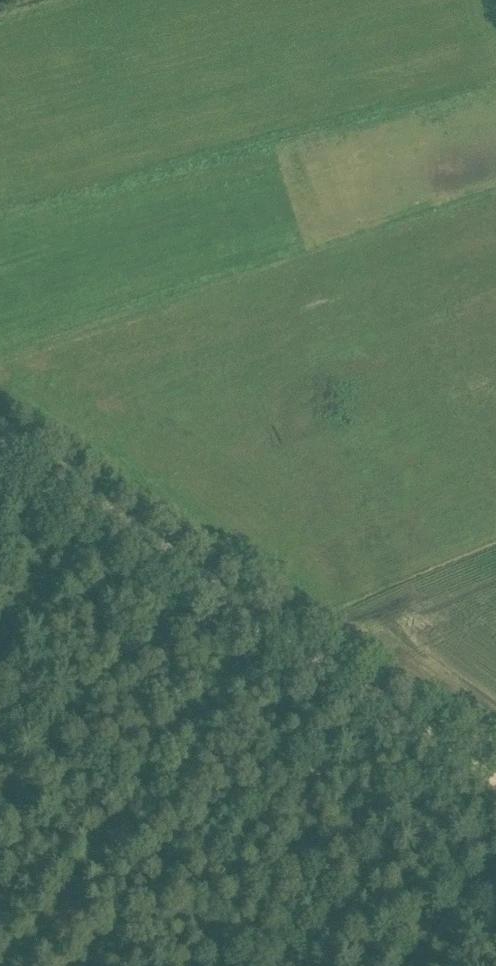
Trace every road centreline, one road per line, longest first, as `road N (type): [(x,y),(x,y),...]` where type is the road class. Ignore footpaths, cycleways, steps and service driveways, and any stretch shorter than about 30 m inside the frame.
road 1 (track): [(0,431),(495,779)]

